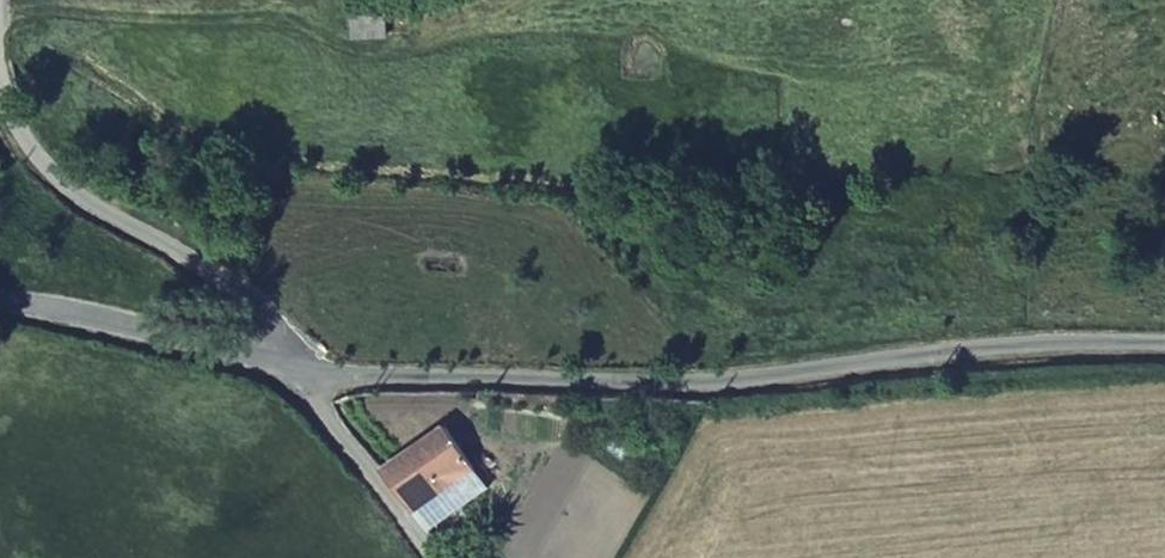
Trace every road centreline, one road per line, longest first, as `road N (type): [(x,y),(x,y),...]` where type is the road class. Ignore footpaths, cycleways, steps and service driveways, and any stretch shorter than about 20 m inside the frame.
road 1 (unclassified): [(1164,344),(981,349),(682,385),(302,376)]
road 2 (unclassified): [(302,376),(257,307),(58,176),(20,131),(0,80)]
road 3 (unclassified): [(302,376),(158,330),(0,308)]
road 4 (track): [(1164,195),(1104,198),(1085,175),(1077,131),(1085,87),(1113,50),(1164,14)]
road 5 (unclassified): [(436,557),(302,376)]

